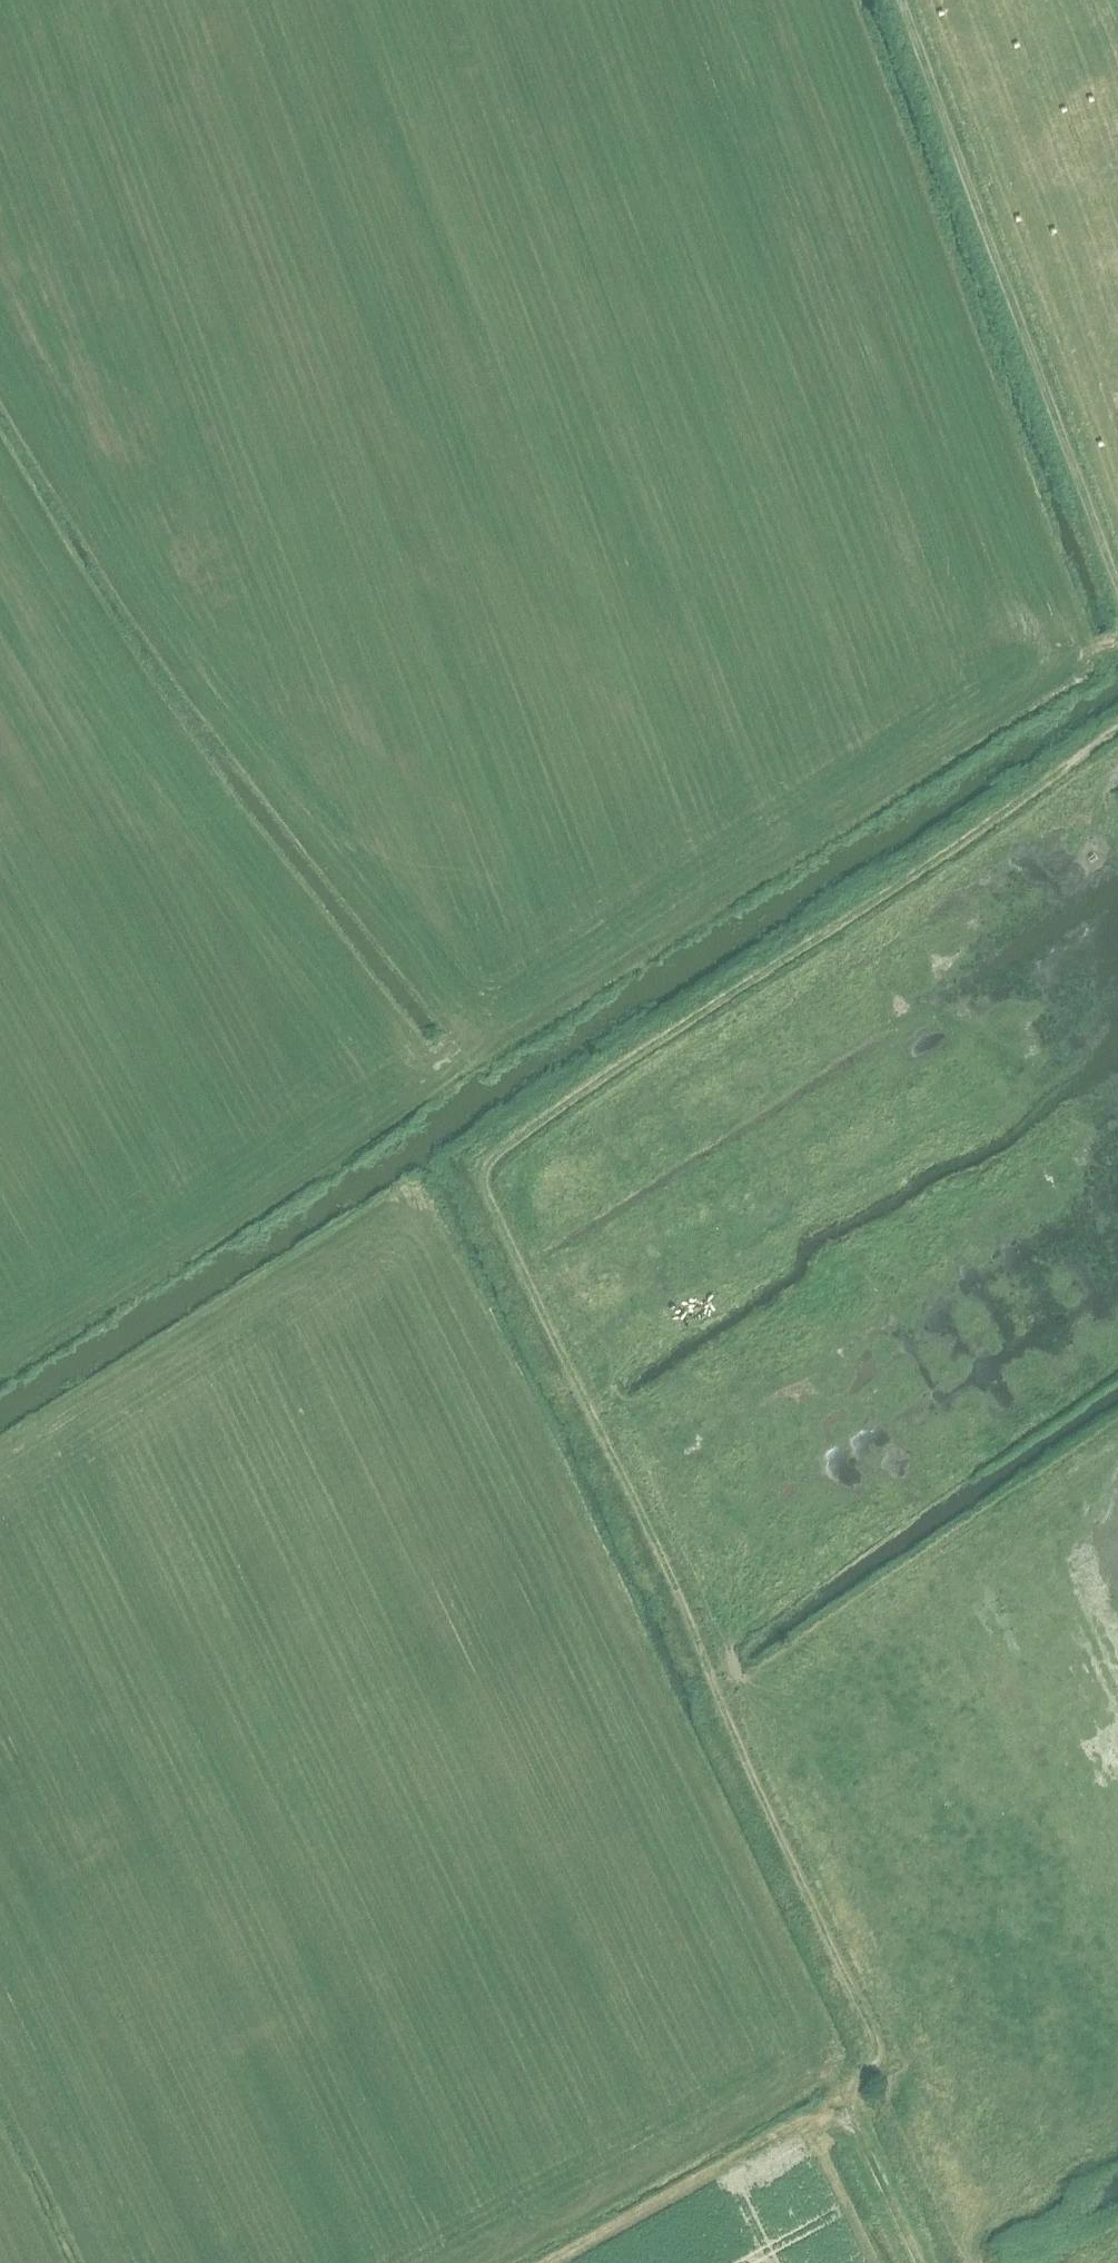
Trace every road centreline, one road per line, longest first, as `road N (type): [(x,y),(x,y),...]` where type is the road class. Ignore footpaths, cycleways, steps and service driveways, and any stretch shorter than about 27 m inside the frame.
road 1 (track): [(898,0),(1117,591)]
road 2 (unclassified): [(927,2262),(845,2086)]

